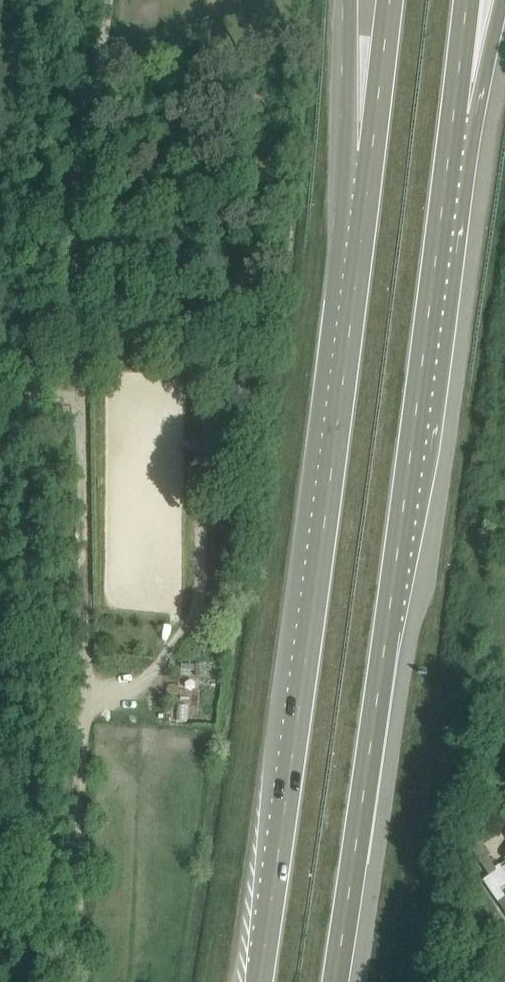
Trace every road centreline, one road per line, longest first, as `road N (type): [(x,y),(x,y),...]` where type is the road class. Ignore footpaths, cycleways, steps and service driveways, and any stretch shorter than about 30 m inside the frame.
road 1 (trunk): [(334,981),(454,122)]
road 2 (trunk): [(373,151),(258,981)]
road 3 (trunk): [(350,0),(373,151)]
road 4 (trunk): [(390,0),(373,151)]
road 5 (trunk): [(454,122),(497,0)]
road 6 (trunk): [(454,122),(469,0)]

